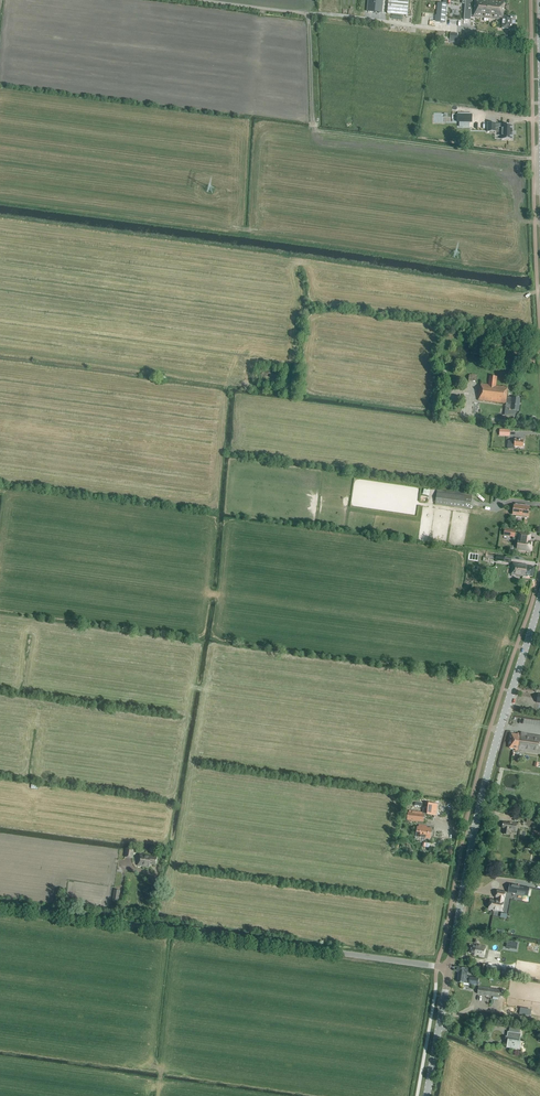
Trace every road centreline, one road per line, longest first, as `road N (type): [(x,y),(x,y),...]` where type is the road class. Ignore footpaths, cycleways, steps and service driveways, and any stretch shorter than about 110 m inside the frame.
road 1 (tertiary): [(0,906),(450,970)]
road 2 (tertiary): [(450,970),(480,807),(539,605)]
road 3 (tertiary): [(428,1095),(450,970)]

